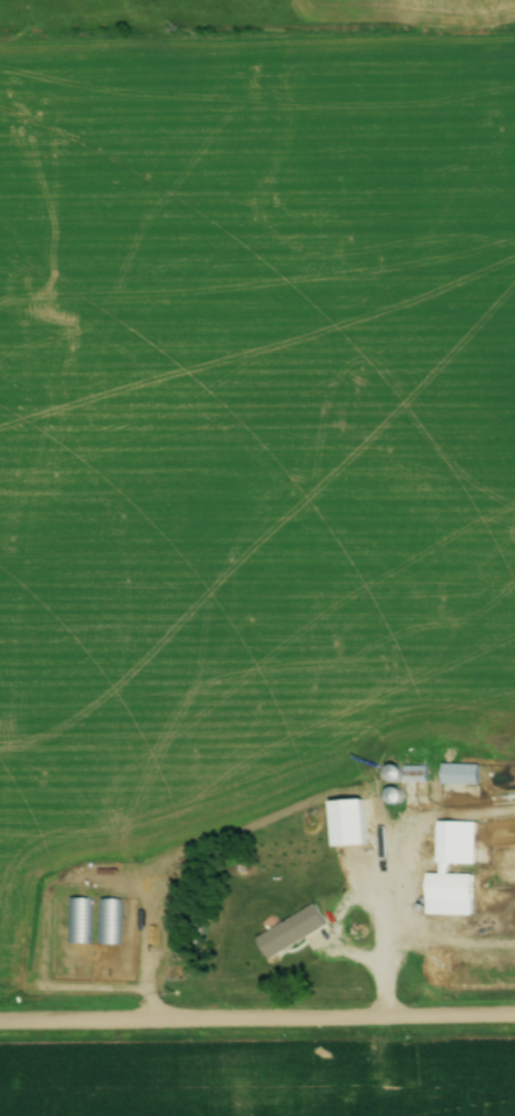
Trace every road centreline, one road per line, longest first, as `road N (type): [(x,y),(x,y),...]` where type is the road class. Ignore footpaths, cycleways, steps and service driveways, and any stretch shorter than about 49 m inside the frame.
road 1 (tertiary): [(514,1018),(0,1023)]

